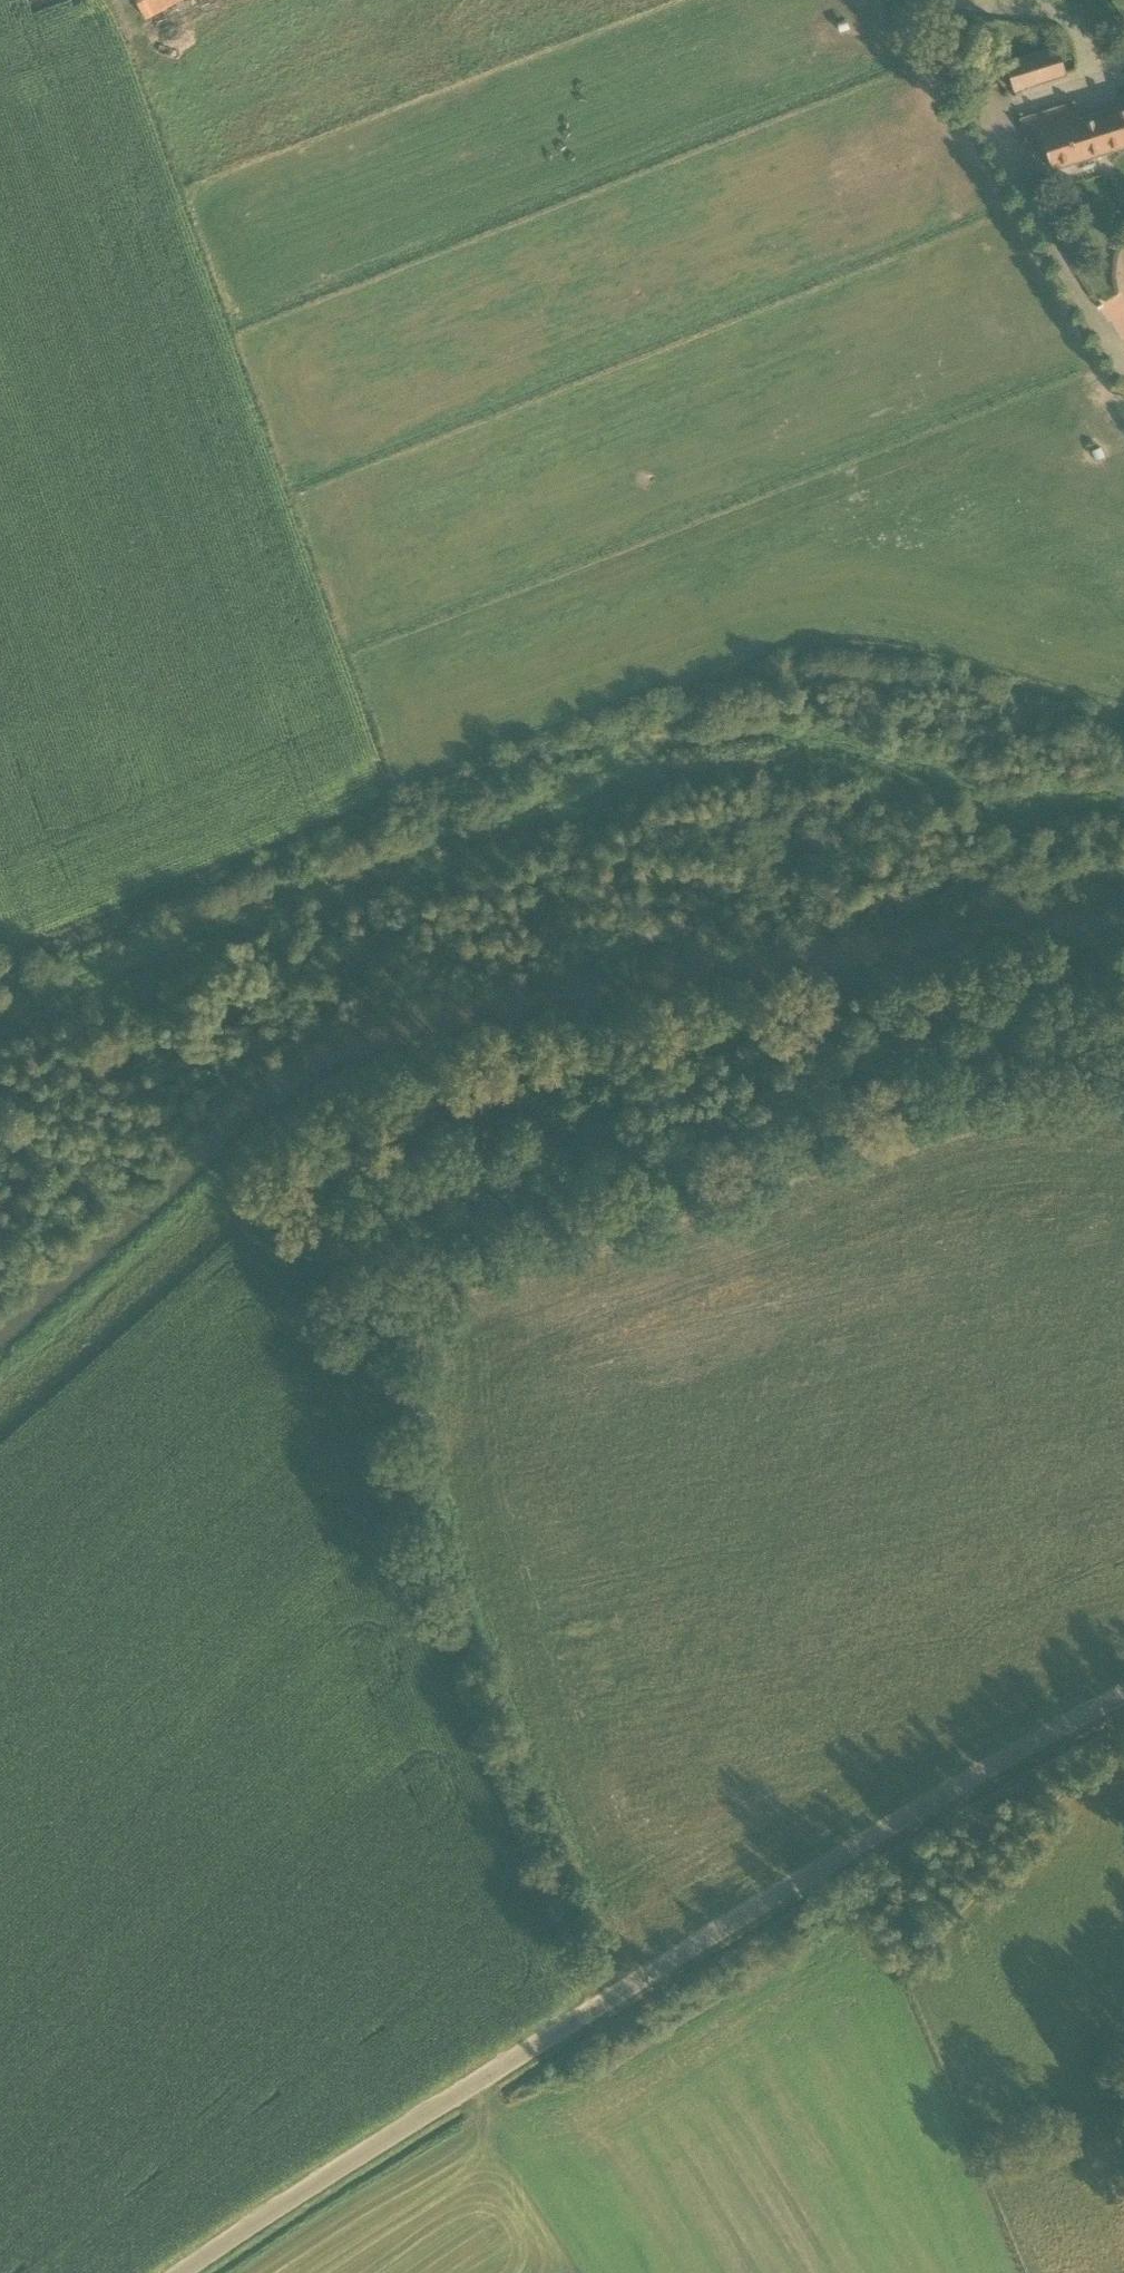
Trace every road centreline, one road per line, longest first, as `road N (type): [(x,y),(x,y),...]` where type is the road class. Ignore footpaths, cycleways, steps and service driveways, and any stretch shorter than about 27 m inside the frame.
road 1 (track): [(1123,935),(371,1064),(244,1140),(0,1361)]
road 2 (unclassified): [(173,2272),(565,2020),(1123,1681)]
road 3 (track): [(1123,372),(927,0)]

